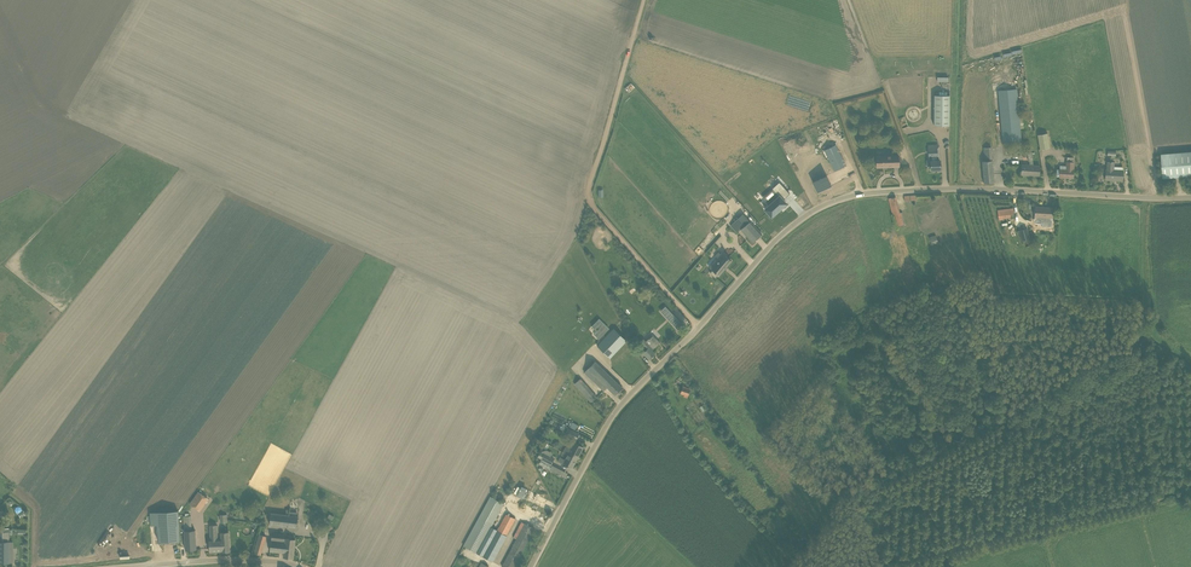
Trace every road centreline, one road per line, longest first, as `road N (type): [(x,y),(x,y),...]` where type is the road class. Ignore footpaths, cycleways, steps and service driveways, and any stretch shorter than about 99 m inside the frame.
road 1 (unclassified): [(531,566),(624,401),(812,211),(853,196),(963,188),(1190,197)]
road 2 (track): [(698,327),(588,195),(643,0)]
road 3 (unclassified): [(300,566),(219,560),(135,566)]

